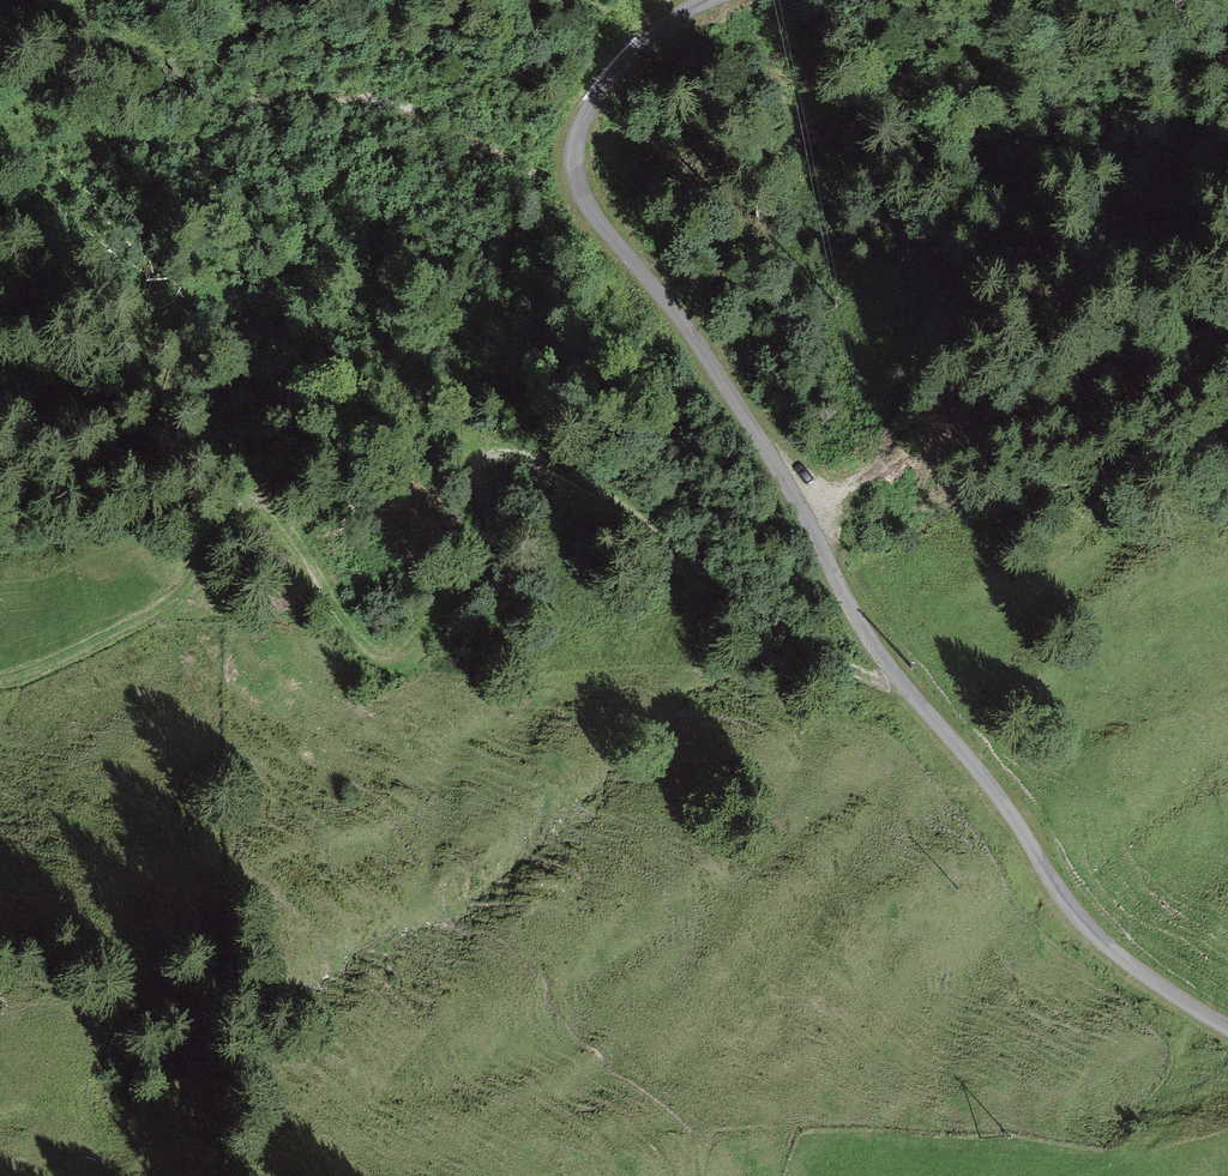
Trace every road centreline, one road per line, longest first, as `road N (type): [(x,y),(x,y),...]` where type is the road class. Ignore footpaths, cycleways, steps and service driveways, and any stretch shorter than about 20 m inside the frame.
road 1 (track): [(1227,1028),(1124,960),(1071,908),(999,796),(867,632),(746,417),(594,213),(575,157),(594,101),(654,32),(712,0)]
road 2 (track): [(0,678),(30,670),(177,594),(237,498),(252,490),(364,640),(391,652),(402,648),(491,540),(478,470),(492,454),(548,466),(584,484),(725,596),(908,690)]

